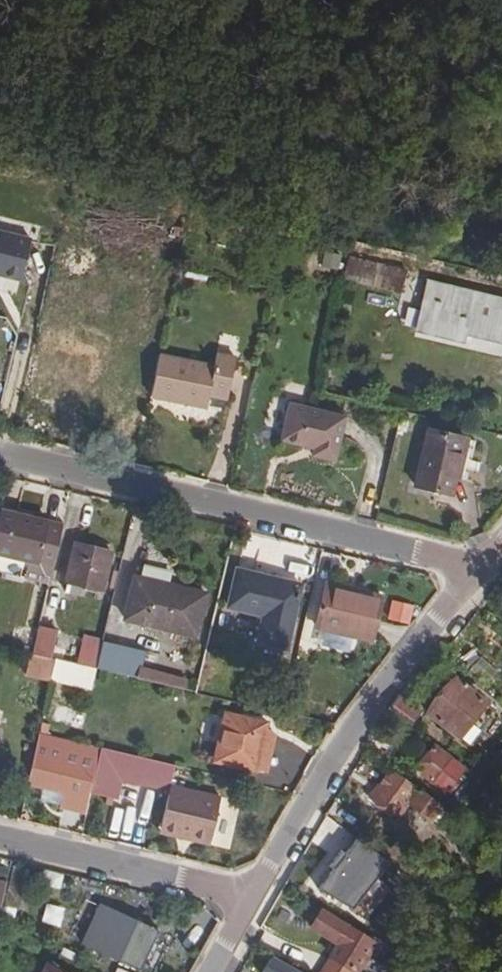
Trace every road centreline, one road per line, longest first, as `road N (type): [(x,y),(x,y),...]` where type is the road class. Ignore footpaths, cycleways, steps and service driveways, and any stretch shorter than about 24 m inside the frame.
road 1 (track): [(0,120),(39,113),(260,116),(396,166),(468,105),(501,40)]
road 2 (residential): [(0,456),(482,569)]
road 3 (residential): [(249,897),(482,569)]
road 4 (residential): [(0,839),(249,897)]

